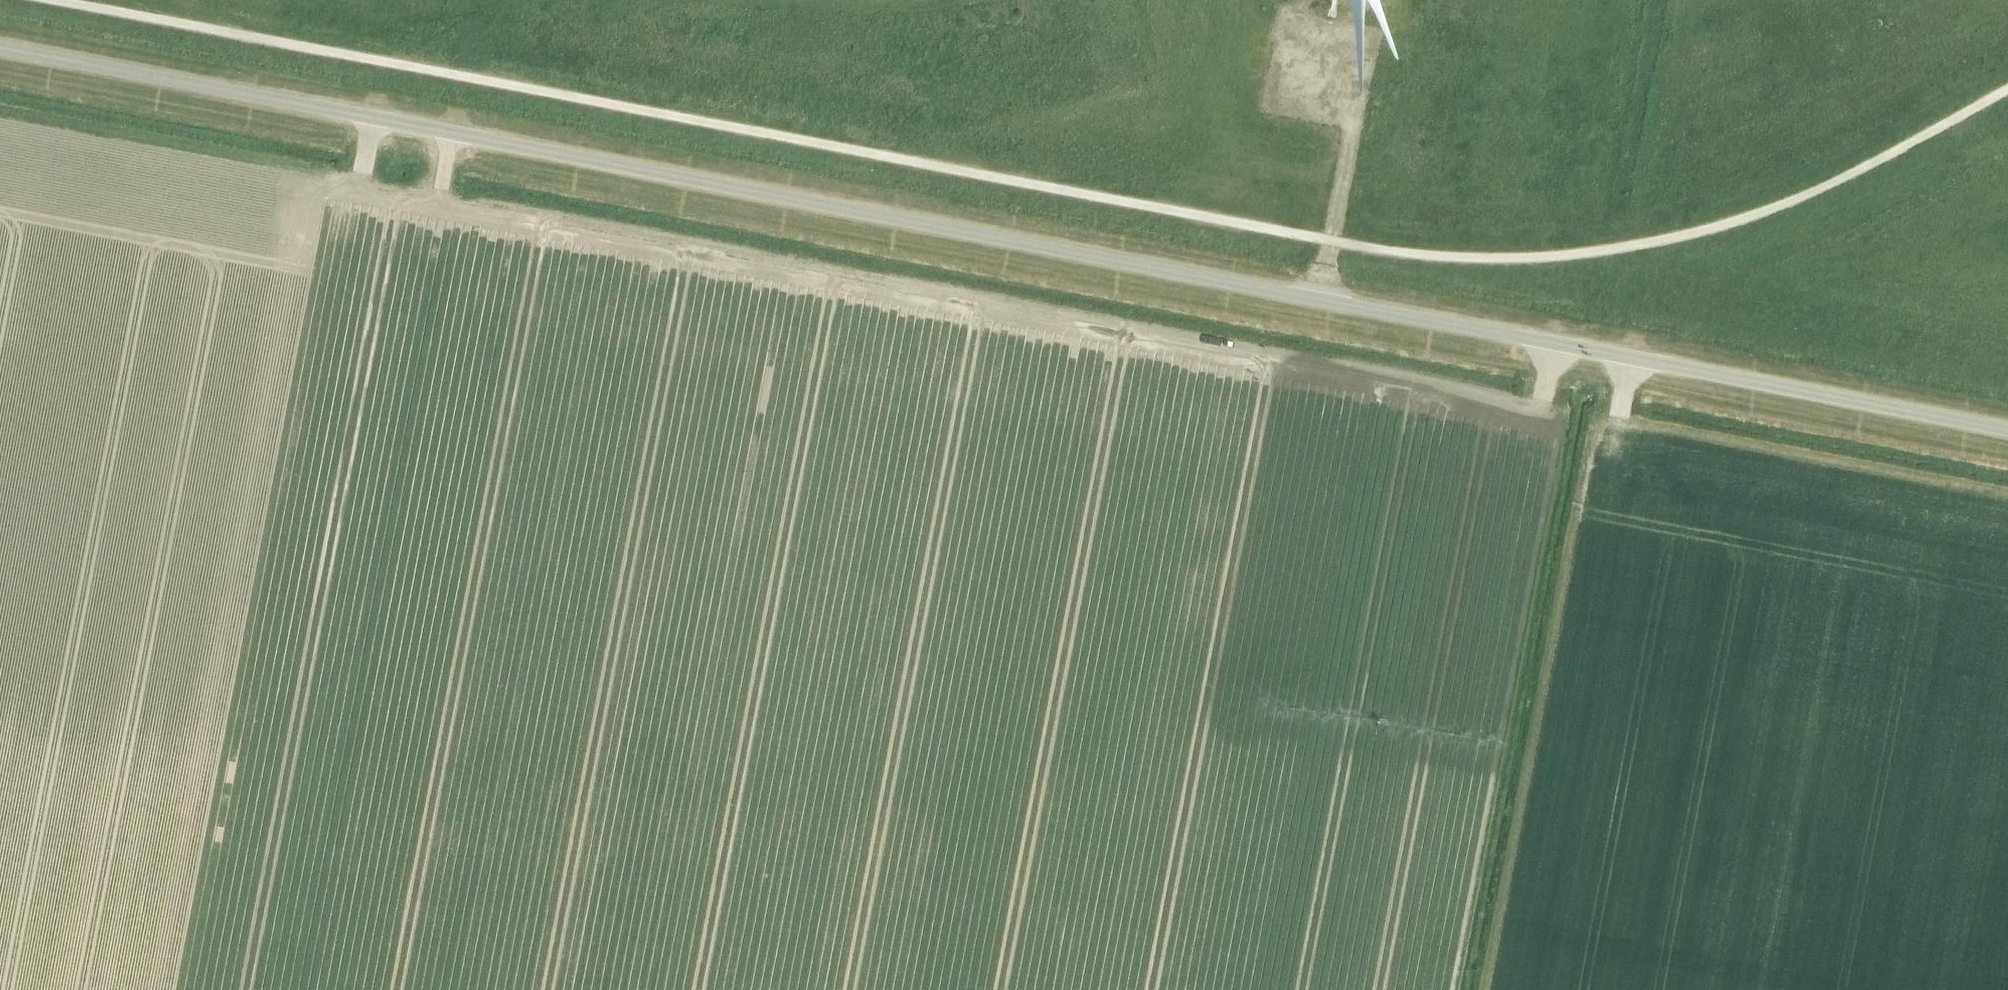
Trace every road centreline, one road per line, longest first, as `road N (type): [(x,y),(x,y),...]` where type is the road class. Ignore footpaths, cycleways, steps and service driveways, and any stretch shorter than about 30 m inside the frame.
road 1 (unclassified): [(2007,431),(0,48)]

